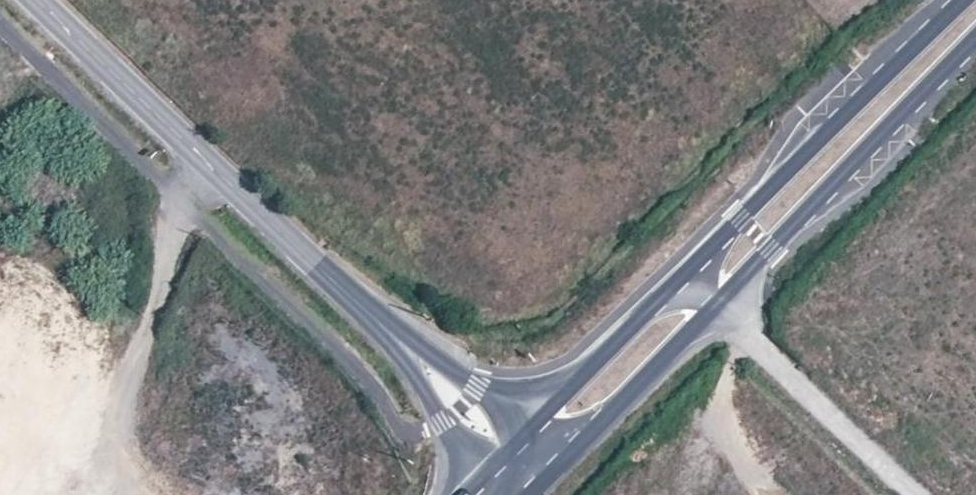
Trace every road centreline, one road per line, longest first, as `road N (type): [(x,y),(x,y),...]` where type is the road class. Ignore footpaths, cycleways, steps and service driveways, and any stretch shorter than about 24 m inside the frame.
road 1 (tertiary): [(39,0),(364,308)]
road 2 (primary): [(975,1),(683,272)]
road 3 (primary): [(716,303),(975,36)]
road 4 (unclassified): [(716,303),(919,494)]
road 5 (primary): [(542,477),(716,303)]
road 6 (tertiary): [(364,308),(487,470)]
road 7 (tertiary): [(654,301),(555,381),(490,394)]
road 8 (primary): [(654,301),(521,434)]
road 9 (tertiary): [(490,394),(364,308)]

